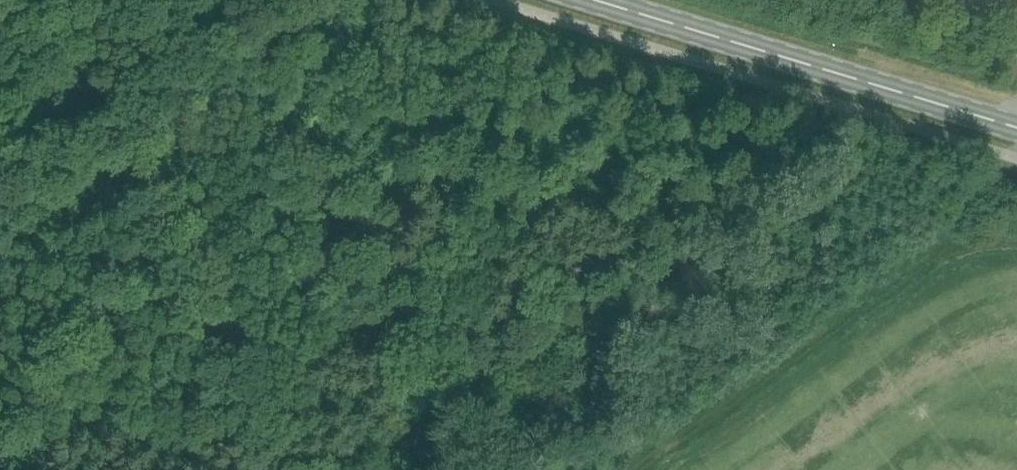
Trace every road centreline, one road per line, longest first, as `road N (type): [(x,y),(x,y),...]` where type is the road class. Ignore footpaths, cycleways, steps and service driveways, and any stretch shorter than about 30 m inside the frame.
road 1 (secondary): [(1016,128),(594,0)]

